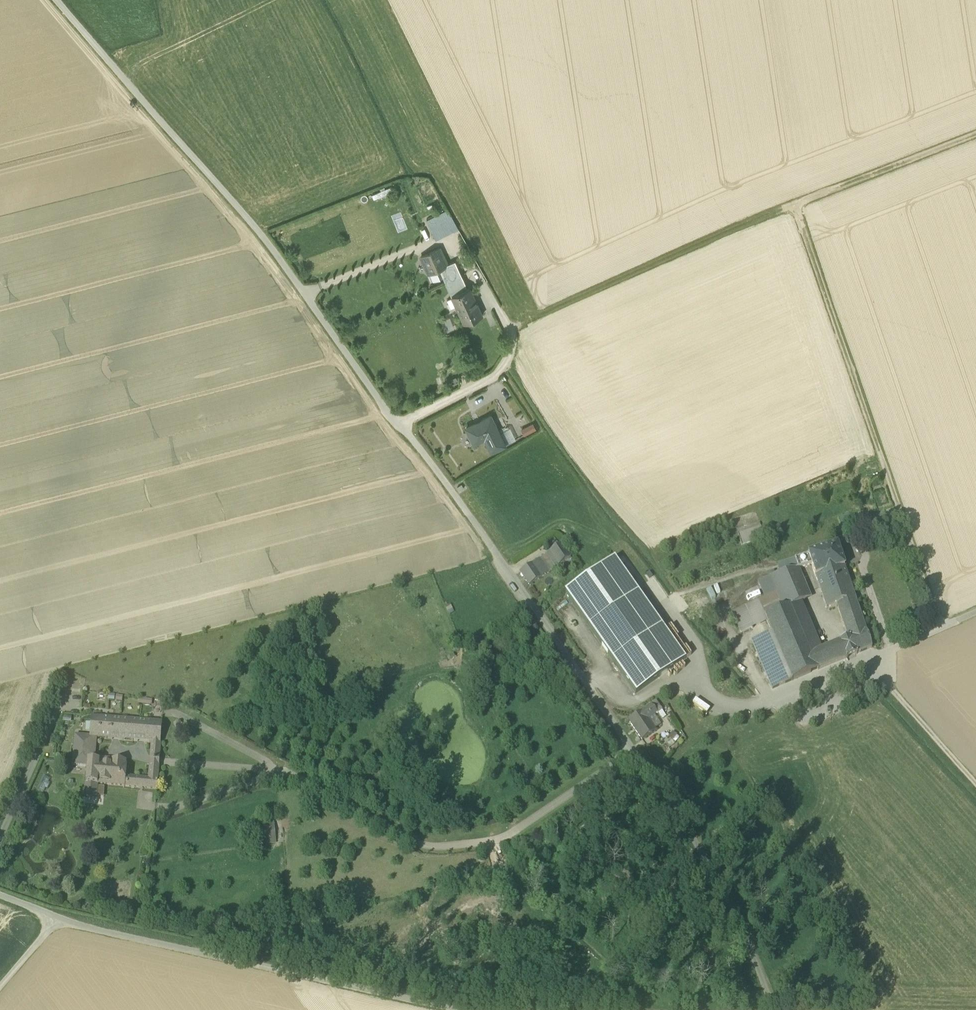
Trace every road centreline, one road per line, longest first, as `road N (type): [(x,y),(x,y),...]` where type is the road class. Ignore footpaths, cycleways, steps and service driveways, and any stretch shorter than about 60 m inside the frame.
road 1 (unclassified): [(57,0),(262,234),(516,582),(661,791),(743,933),(774,1009)]
road 2 (track): [(632,749),(507,838),(440,849),(289,773),(175,760)]
road 3 (track): [(795,205),(940,628)]
road 4 (track): [(516,336),(522,324),(795,205)]
road 5 (unclassified): [(234,959),(459,1009)]
road 6 (track): [(975,134),(795,205)]
road 7 (unclassified): [(234,959),(65,920)]
road 8 (unclassified): [(61,700),(0,834)]
road 9 (track): [(891,695),(975,789)]

